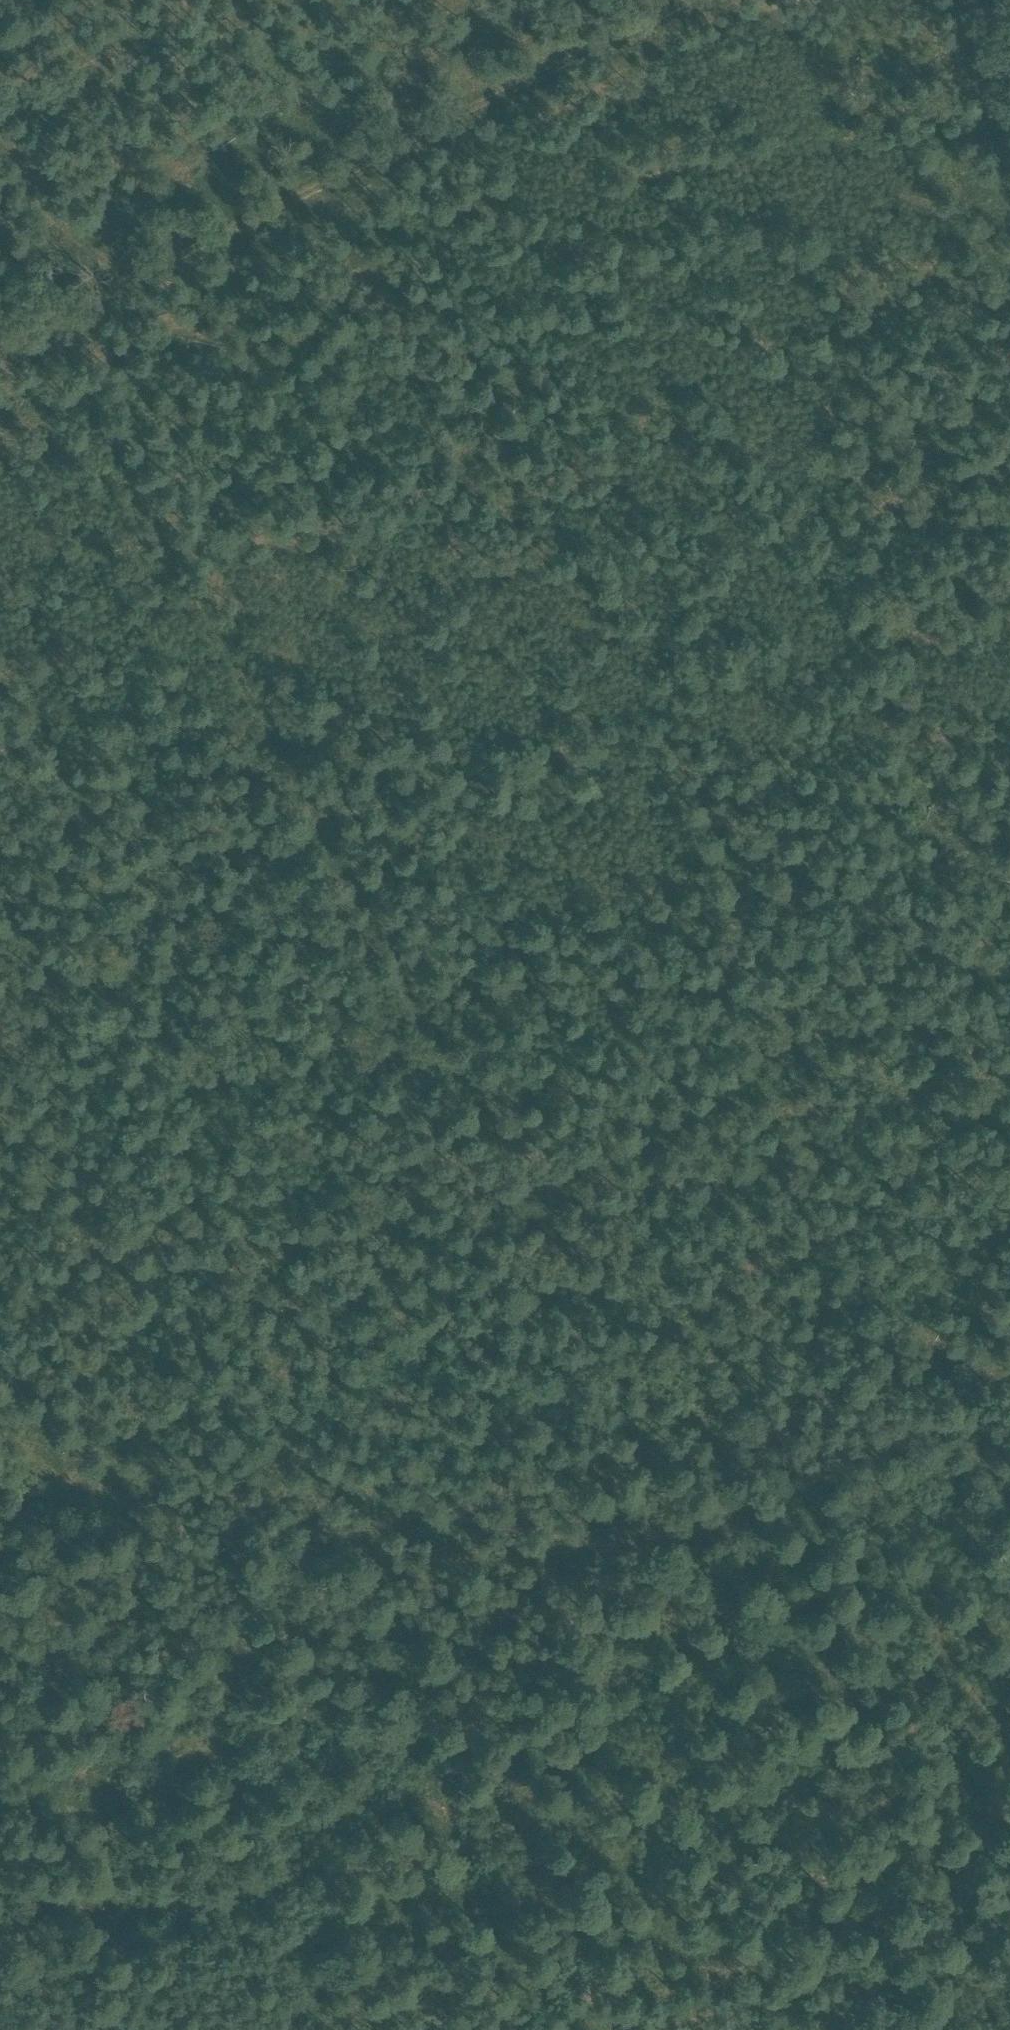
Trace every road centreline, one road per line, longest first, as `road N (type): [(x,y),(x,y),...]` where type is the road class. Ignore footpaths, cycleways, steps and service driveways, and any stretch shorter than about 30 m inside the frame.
road 1 (track): [(0,1556),(229,1592),(379,1578),(617,1522),(910,1425),(1009,1372)]

